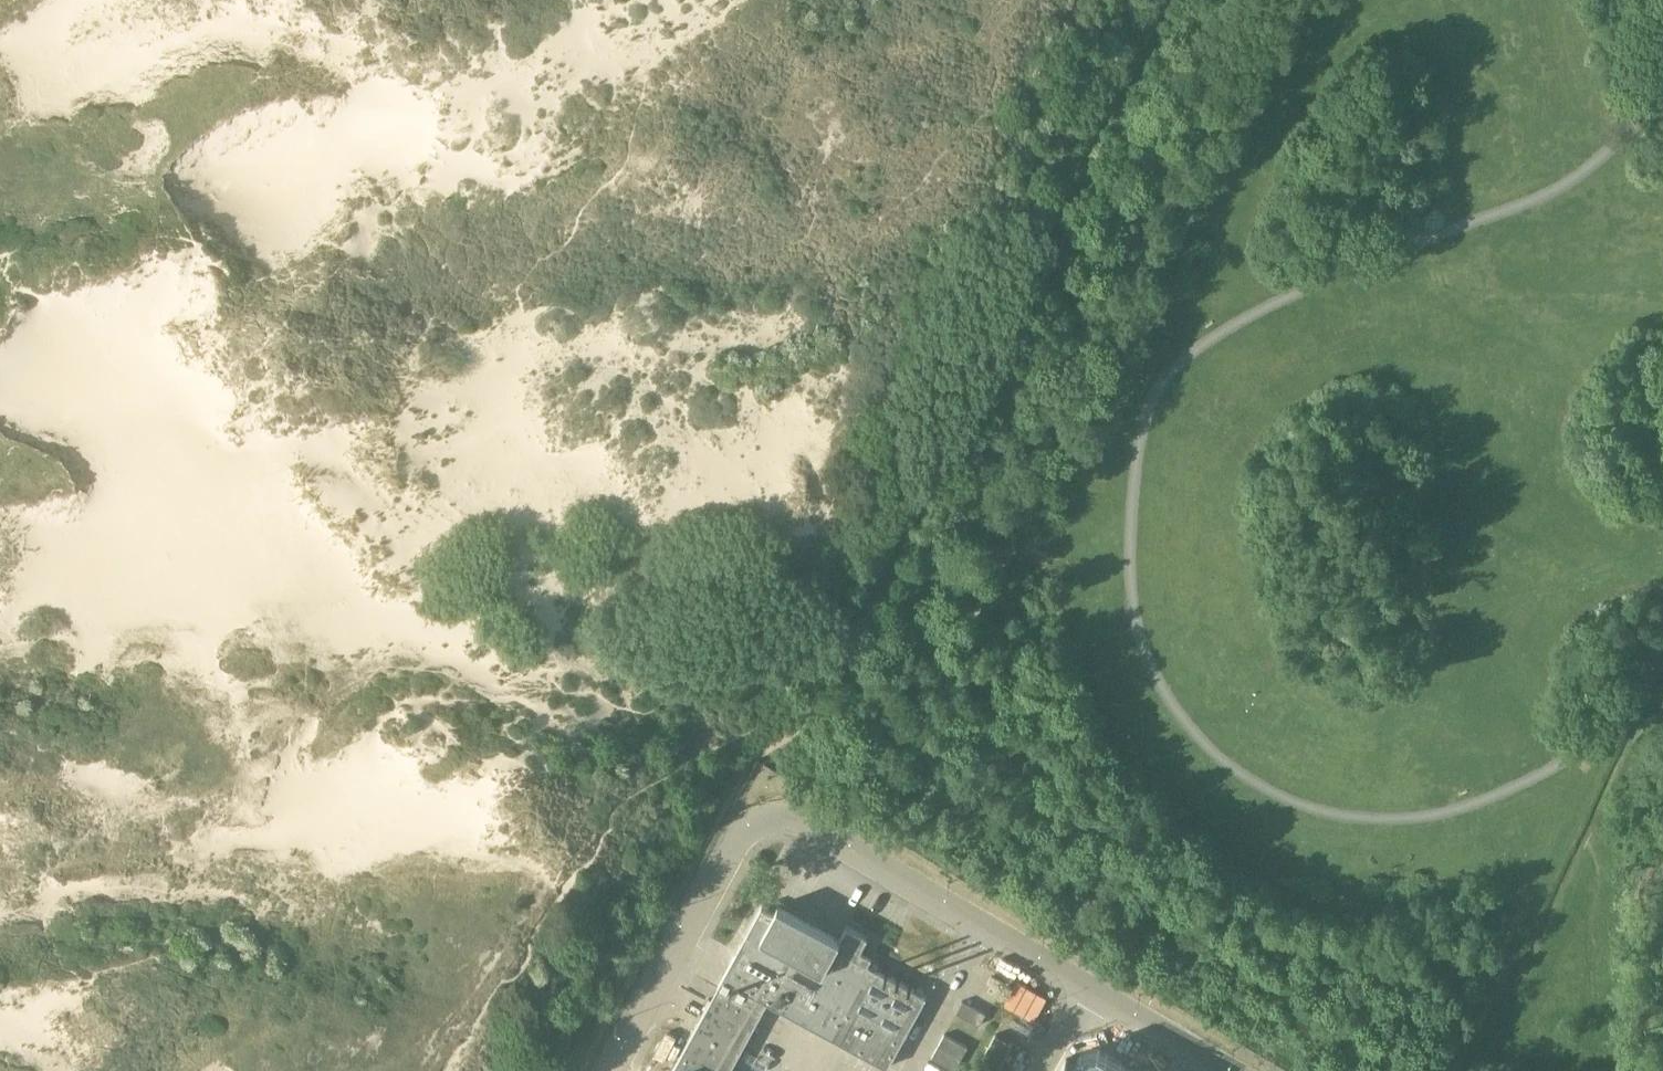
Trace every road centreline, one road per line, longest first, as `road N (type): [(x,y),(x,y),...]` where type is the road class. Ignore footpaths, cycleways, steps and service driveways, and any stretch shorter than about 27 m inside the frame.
road 1 (residential): [(1662,644),(1633,707),(1538,774),(1449,809),(1357,818),(1258,783),(1187,724),(1142,645),(1131,550),(1143,427),(1157,394),(1198,345),(1341,267),(1542,197),(1621,141),(1662,91)]
road 2 (track): [(1452,1067),(1633,707)]

